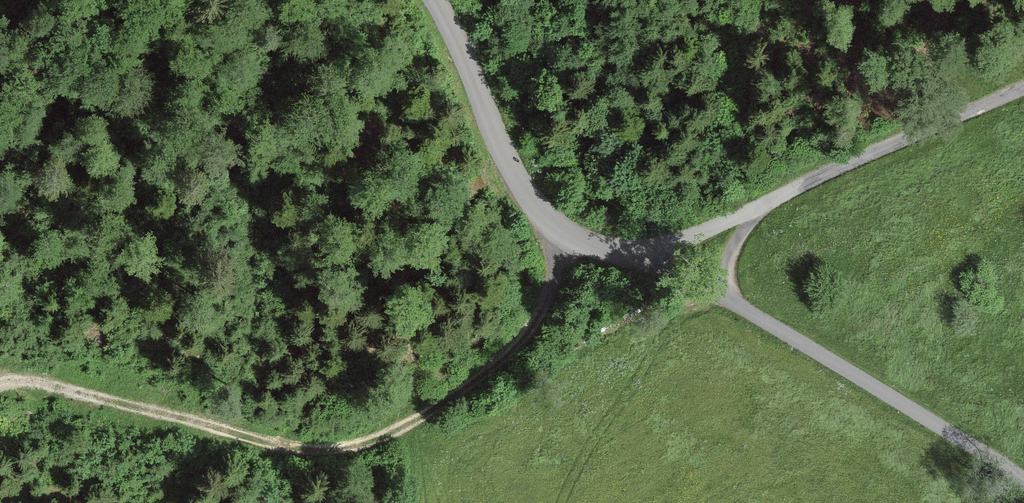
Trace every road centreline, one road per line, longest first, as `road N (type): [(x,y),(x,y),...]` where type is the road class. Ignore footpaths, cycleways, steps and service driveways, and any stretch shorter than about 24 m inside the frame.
road 1 (track): [(561,230),(542,287),(495,358),(411,416),(324,445),(17,380),(0,384)]
road 2 (unclassified): [(435,0),(535,205),(577,239),(638,258)]
road 3 (unclassified): [(736,305),(1023,481)]
road 4 (unclassified): [(756,208),(1023,87)]
road 5 (unclassified): [(638,258),(756,208)]

